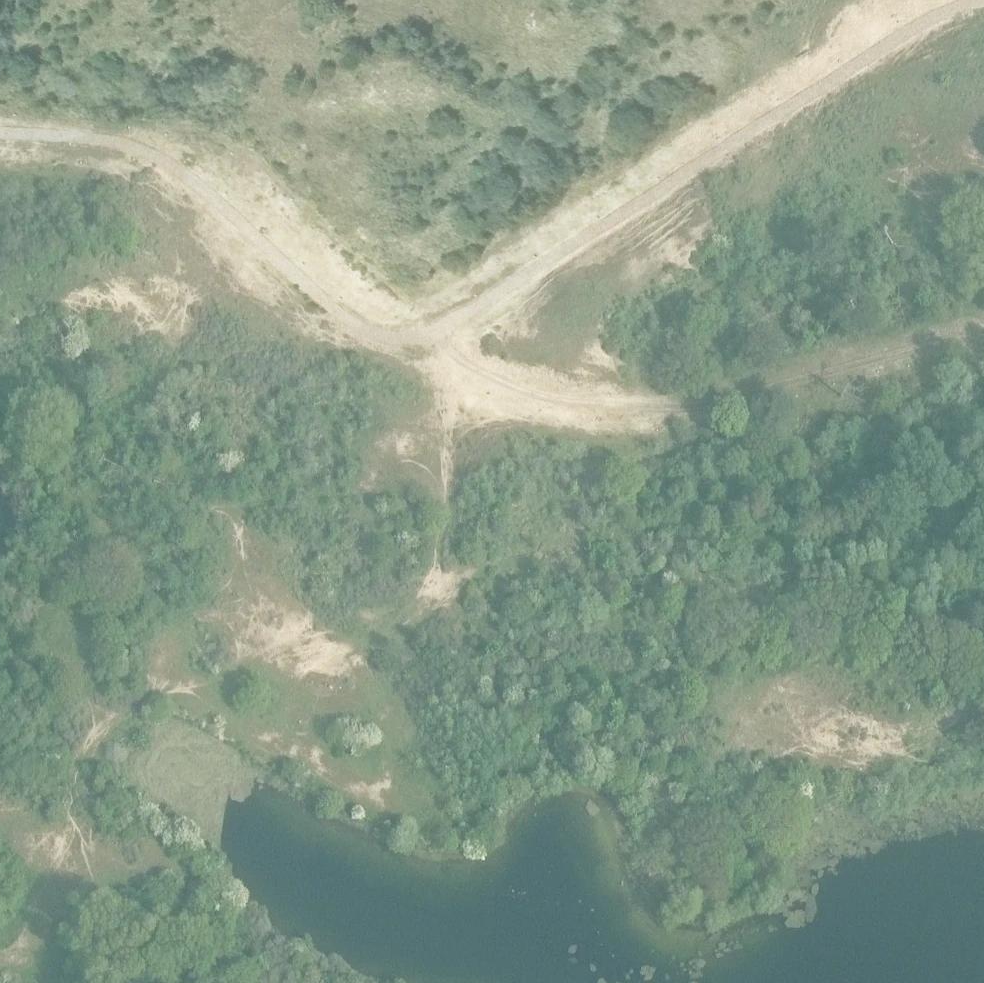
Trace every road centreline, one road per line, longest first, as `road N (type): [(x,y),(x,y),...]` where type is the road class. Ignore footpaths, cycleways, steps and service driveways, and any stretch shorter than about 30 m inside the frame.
road 1 (track): [(457,364),(421,604),(382,645),(263,645),(213,684),(128,702),(71,780),(57,855),(24,919),(0,941)]
road 2 (track): [(415,340),(552,265),(909,38),(983,1)]
road 3 (track): [(983,331),(693,405),(573,411),(493,384),(415,340)]
road 4 (track): [(415,340),(361,331),(176,165),(136,148),(0,140)]

